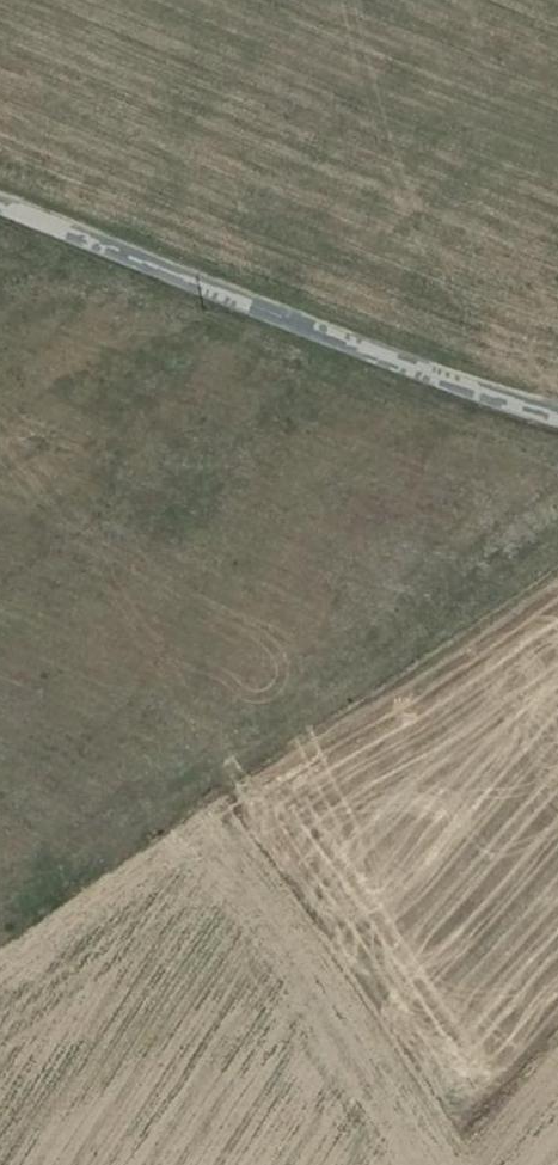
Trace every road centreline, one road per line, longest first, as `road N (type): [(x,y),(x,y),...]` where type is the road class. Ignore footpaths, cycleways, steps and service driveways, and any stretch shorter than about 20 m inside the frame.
road 1 (unclassified): [(557,412),(399,364),(0,204)]

